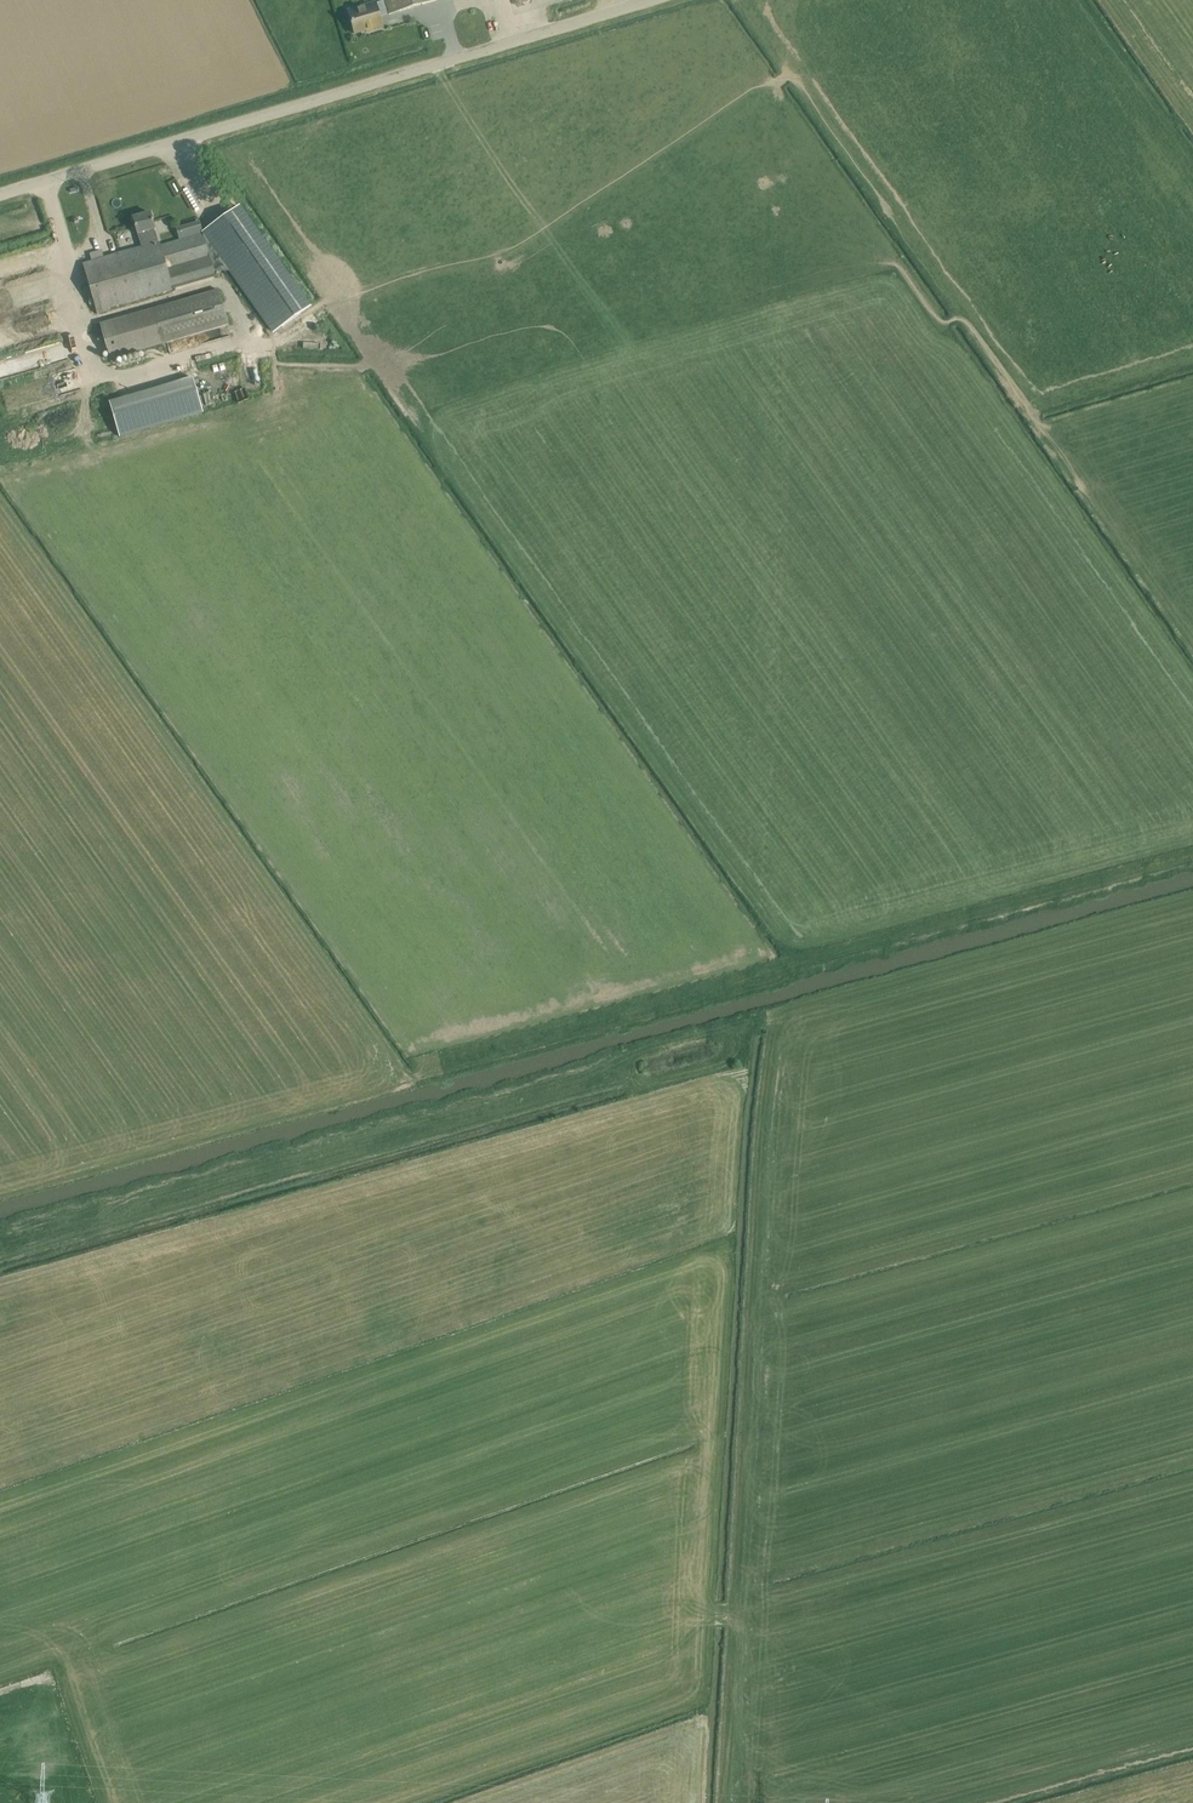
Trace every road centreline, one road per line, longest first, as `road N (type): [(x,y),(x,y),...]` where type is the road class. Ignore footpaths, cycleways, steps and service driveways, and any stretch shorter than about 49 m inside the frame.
road 1 (unclassified): [(0,195),(655,0)]

